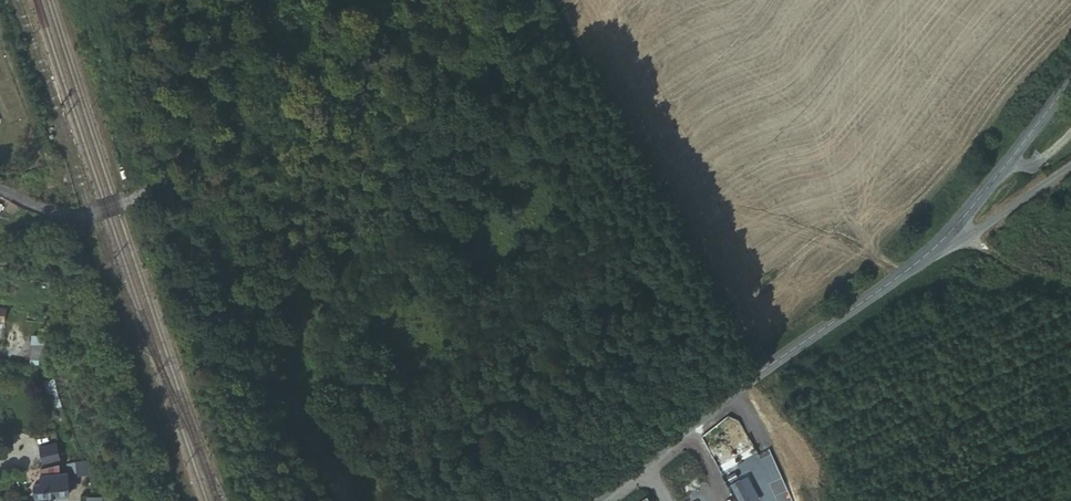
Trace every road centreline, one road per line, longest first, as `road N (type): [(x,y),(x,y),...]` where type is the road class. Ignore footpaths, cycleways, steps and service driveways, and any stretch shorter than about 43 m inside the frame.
road 1 (tertiary): [(935,246),(597,500)]
road 2 (unclassified): [(86,213),(143,188),(174,153),(246,0)]
road 3 (tertiary): [(1070,67),(935,246)]
road 4 (unclassified): [(935,246),(971,235),(1070,168)]

